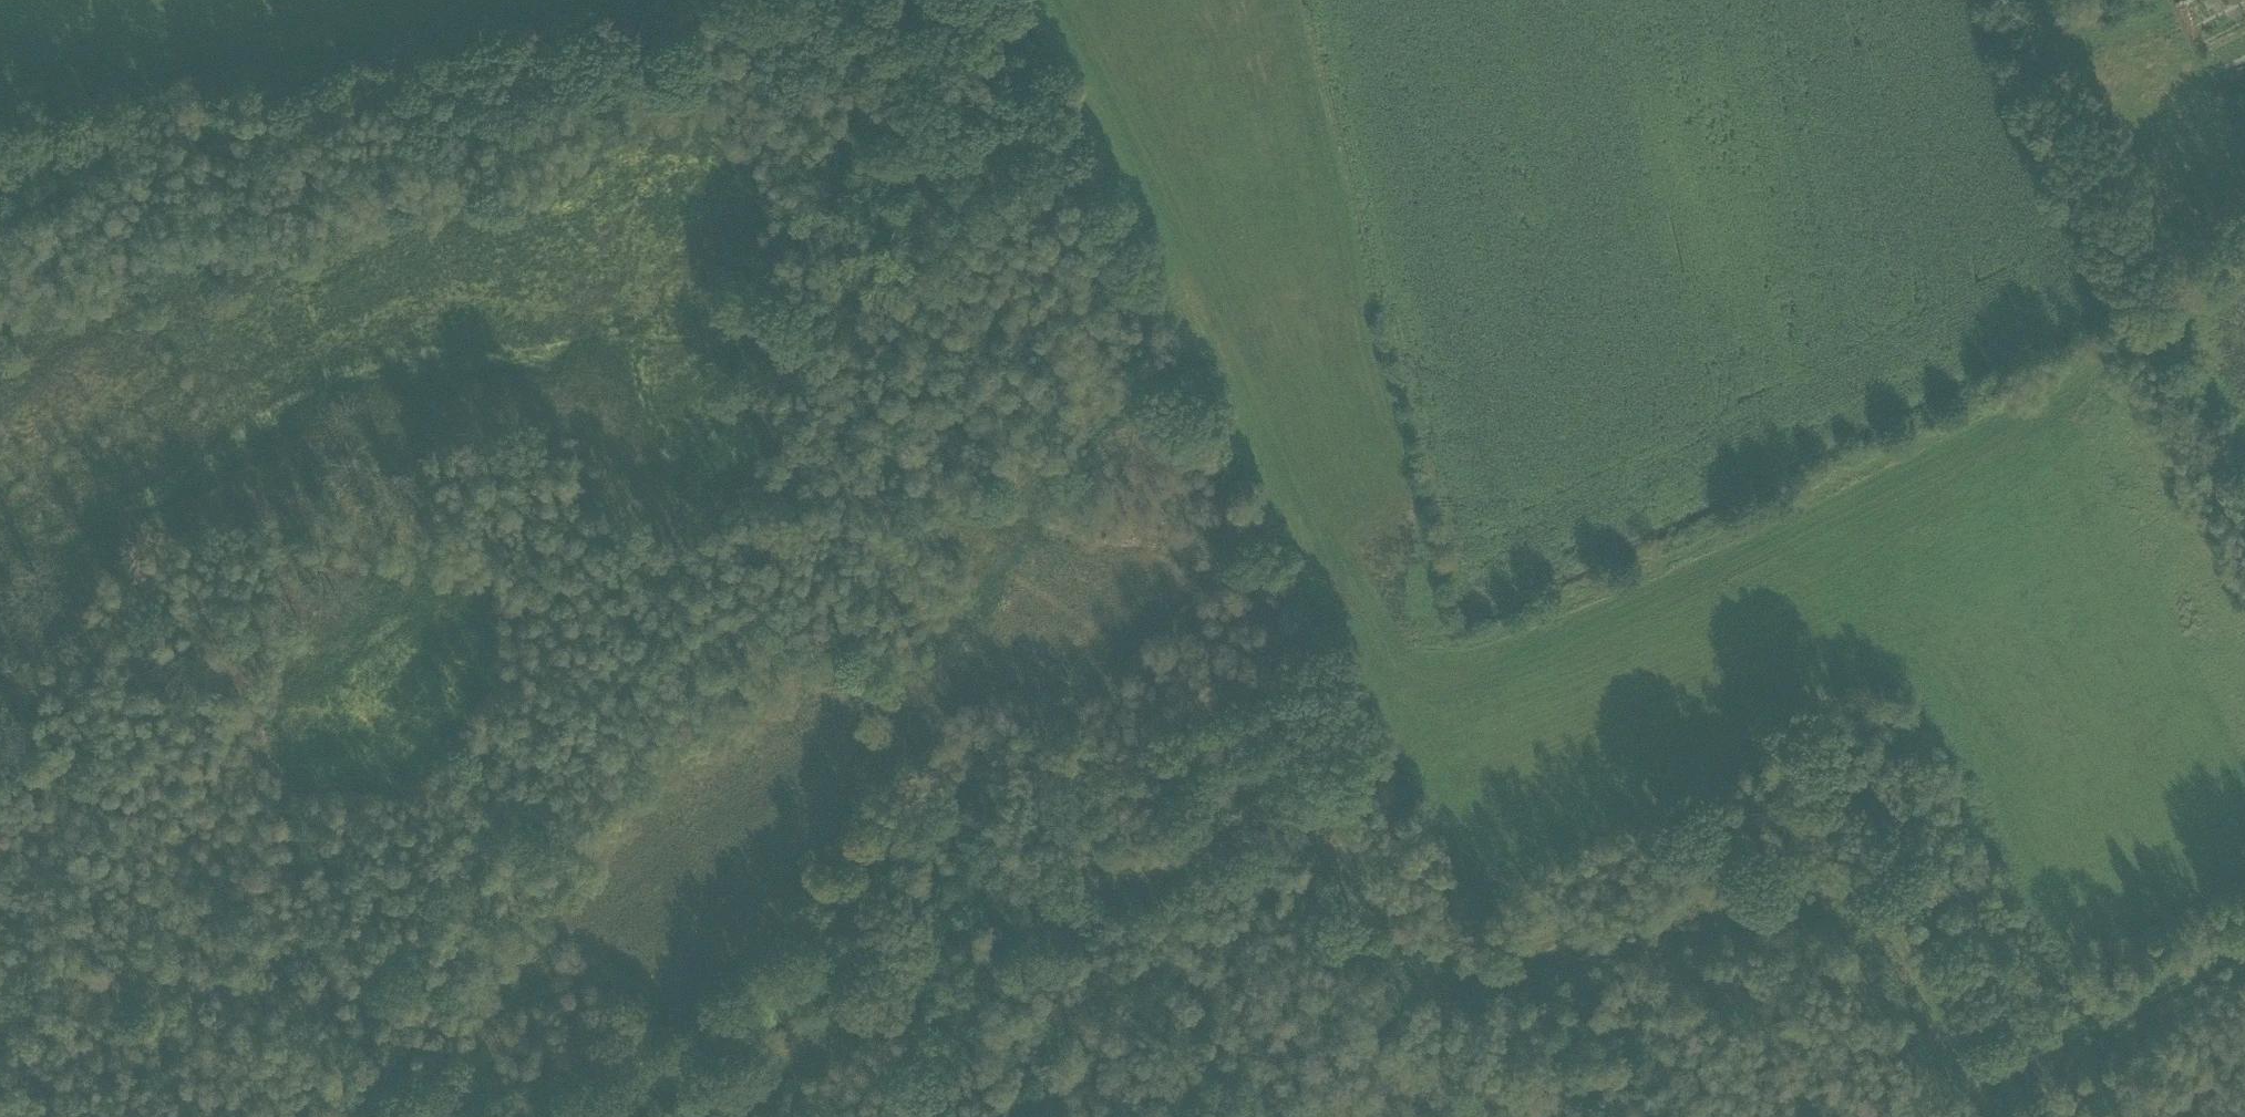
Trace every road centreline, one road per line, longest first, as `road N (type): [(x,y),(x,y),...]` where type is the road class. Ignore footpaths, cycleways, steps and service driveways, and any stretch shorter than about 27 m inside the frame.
road 1 (track): [(2244,956),(2053,1061),(1985,1073),(1935,1049),(1859,909),(1835,899),(1779,899),(1455,978),(1406,969),(1302,815),(1281,803),(1233,807),(1060,894),(695,1116)]

